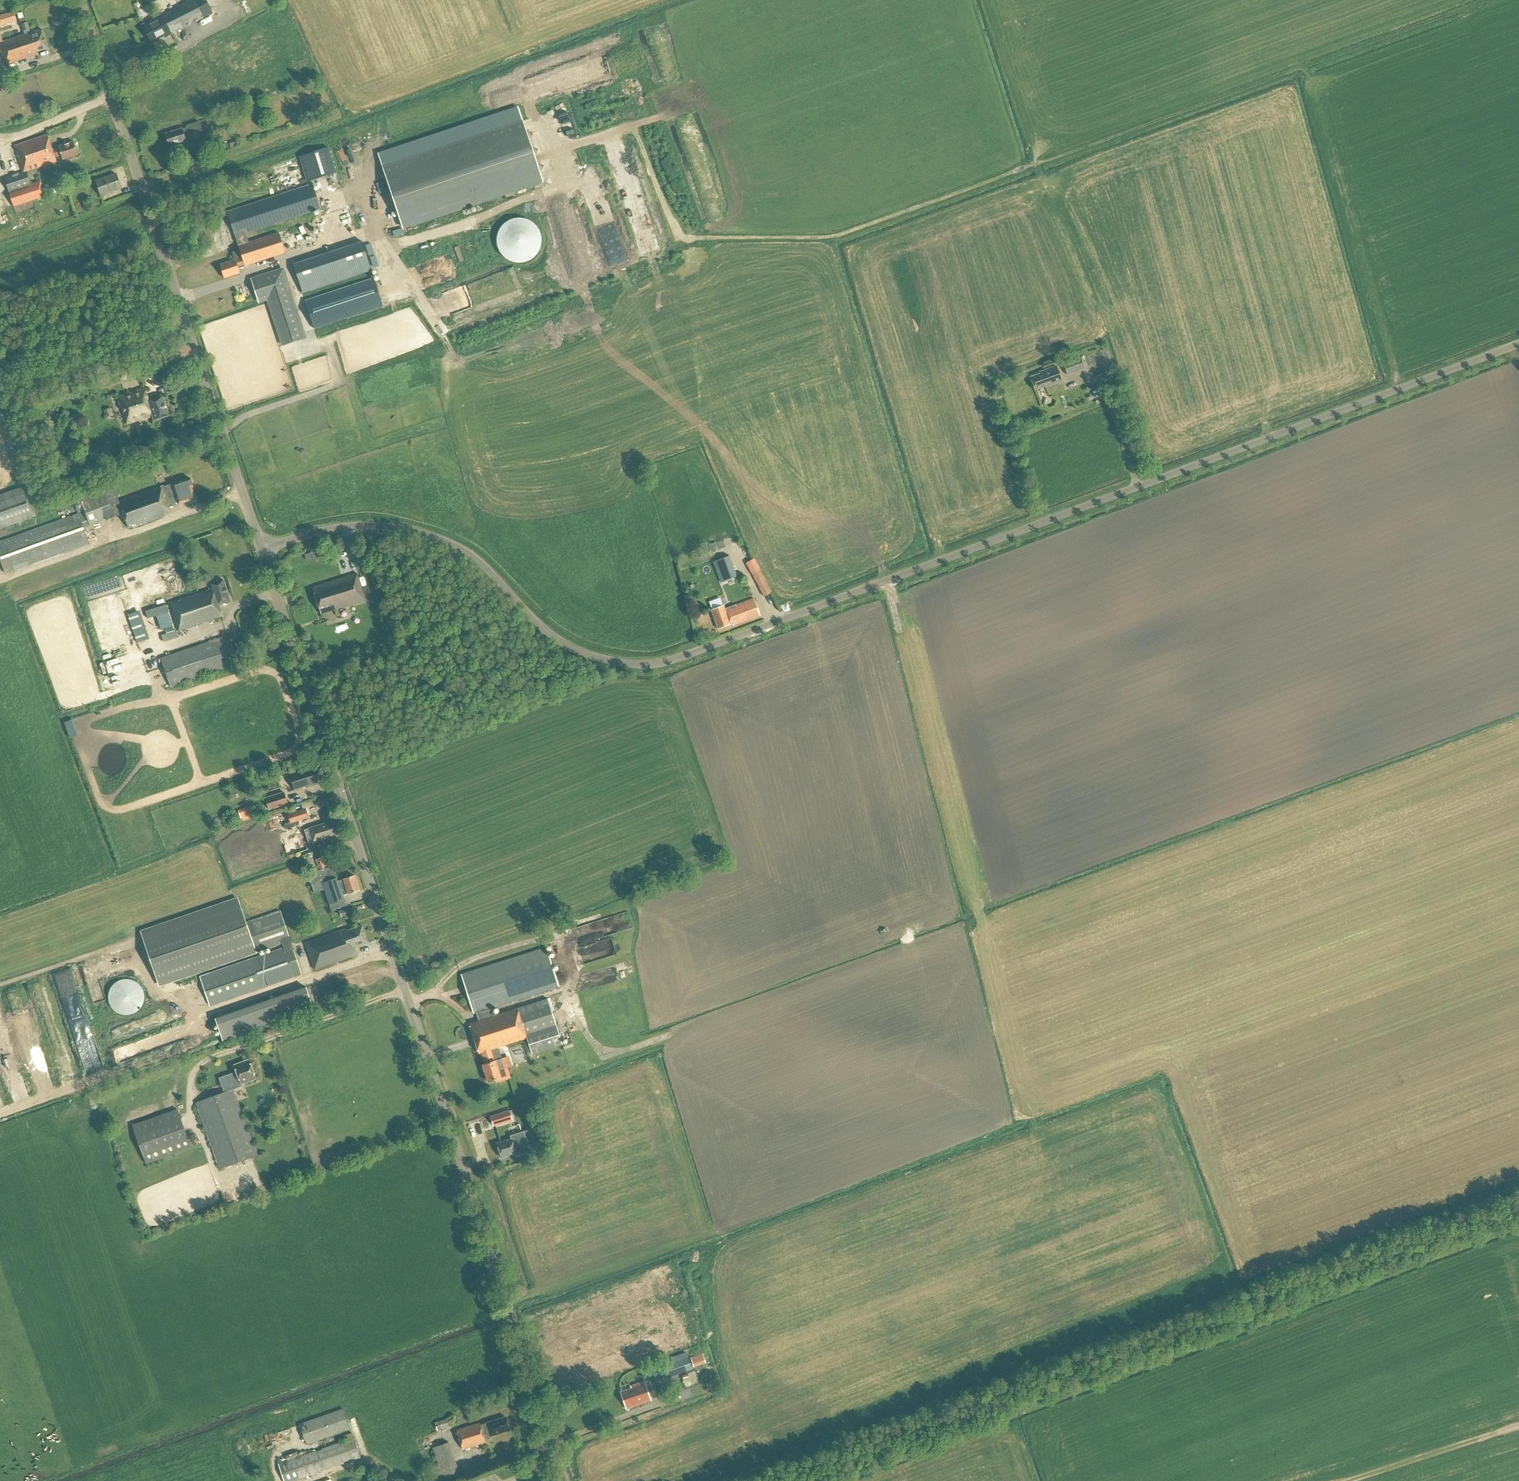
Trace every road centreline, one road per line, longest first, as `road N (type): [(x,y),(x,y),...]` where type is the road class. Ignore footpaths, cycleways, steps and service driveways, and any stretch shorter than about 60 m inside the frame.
road 1 (unclassified): [(261,547),(352,526),(420,533),(471,554),(551,639),(586,655),(658,664),(1518,344)]
road 2 (tertiary): [(565,1480),(261,547)]
road 3 (tertiary): [(261,547),(80,0)]
road 4 (track): [(1341,1480),(1518,1424)]

